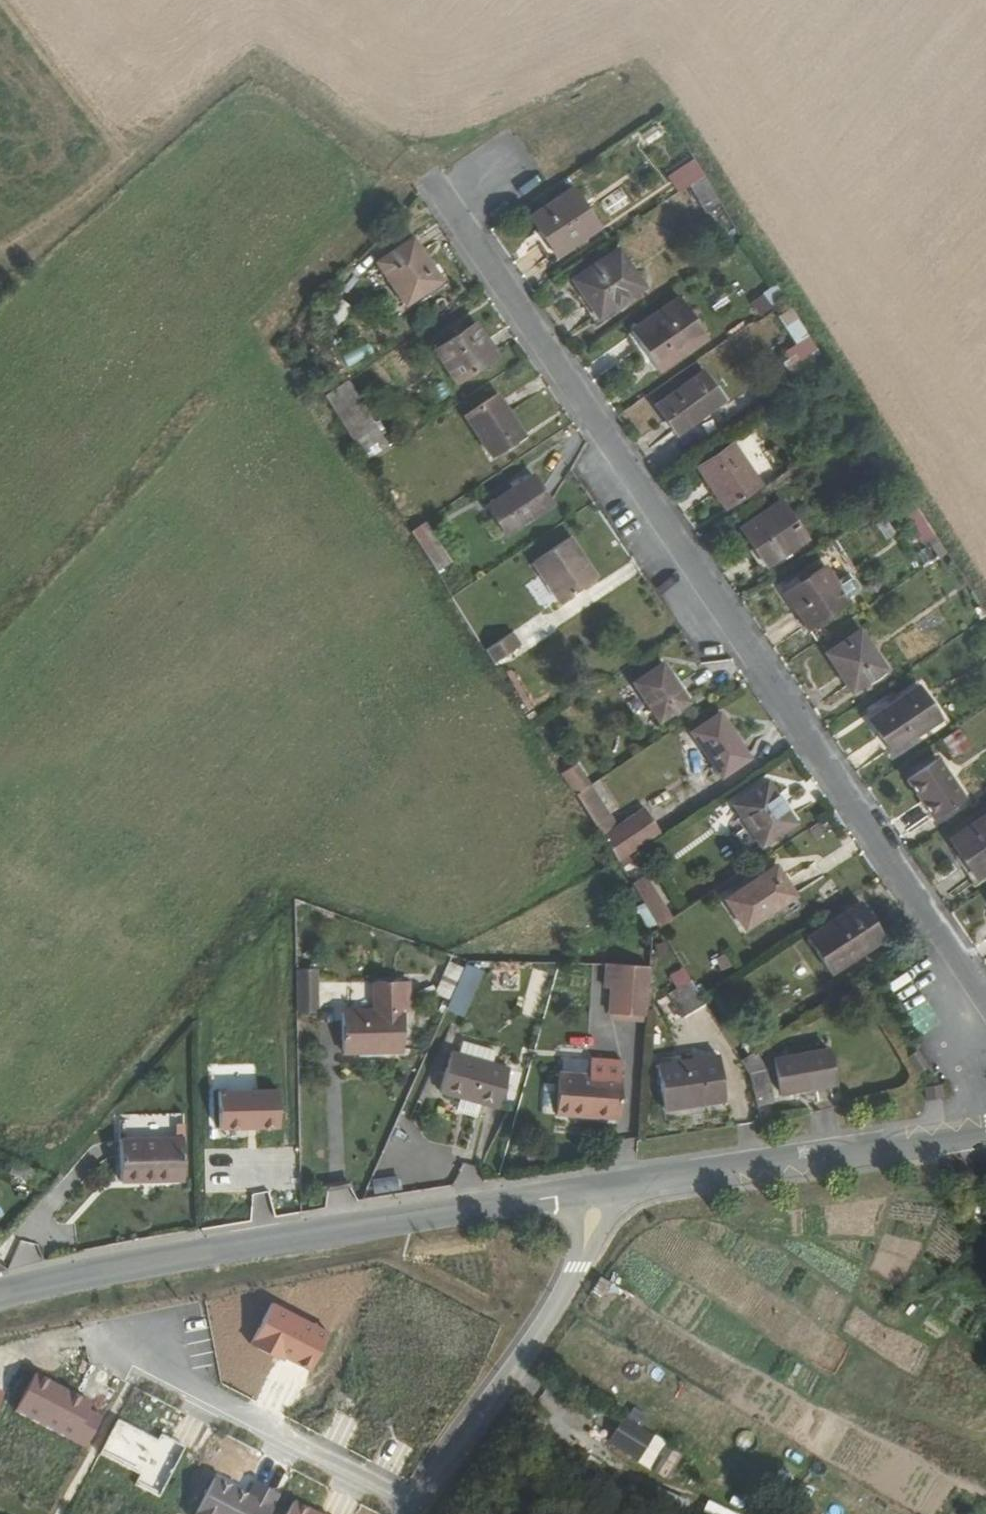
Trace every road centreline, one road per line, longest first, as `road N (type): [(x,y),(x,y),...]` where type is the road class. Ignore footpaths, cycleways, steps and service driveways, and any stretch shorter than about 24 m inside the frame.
road 1 (residential): [(985,1000),(433,179)]
road 2 (primary): [(0,1291),(617,1186)]
road 3 (track): [(433,179),(249,79),(25,257),(0,265)]
road 4 (residential): [(412,1507),(551,1318),(617,1186)]
road 5 (primary): [(617,1186),(985,1131)]
road 6 (residential): [(412,1507),(127,1350)]
road 7 (unknown): [(0,923),(131,752)]

